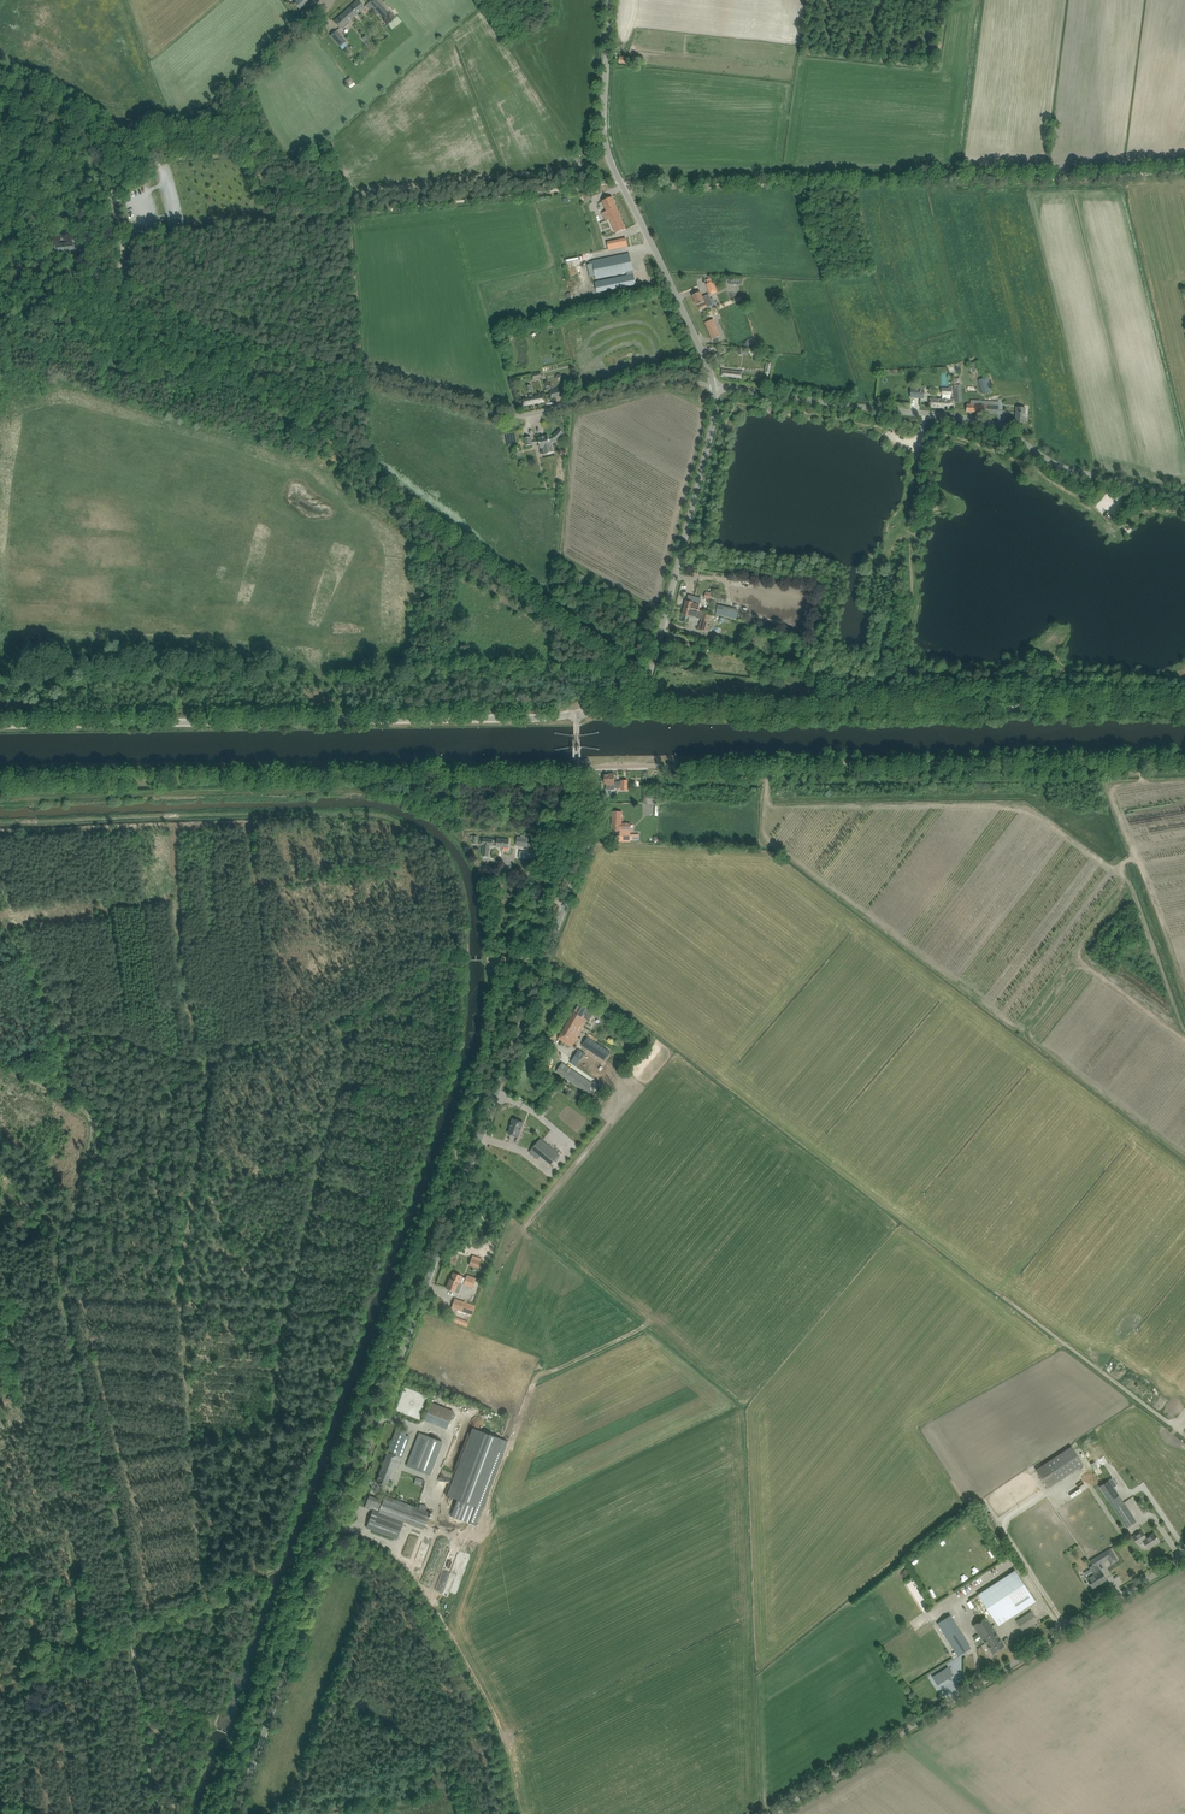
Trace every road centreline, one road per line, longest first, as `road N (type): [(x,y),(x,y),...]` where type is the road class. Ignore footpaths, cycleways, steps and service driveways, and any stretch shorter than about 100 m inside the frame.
road 1 (unclassified): [(237,1813),(586,846),(592,813),(579,768)]
road 2 (unclassified): [(715,387),(661,382),(523,416),(470,410),(216,334),(126,280),(117,189),(334,0)]
road 3 (track): [(576,717),(1159,703)]
road 4 (unclassified): [(0,726),(576,717)]
road 5 (track): [(0,823),(370,816),(401,825),(433,850),(453,880),(461,957)]
road 6 (track): [(1184,750),(673,768)]
road 7 (unclassified): [(715,387),(972,423),(1075,474),(1184,496)]
road 8 (unclassified): [(774,1813),(1184,1558)]
road 9 (unclassified): [(715,387),(611,164),(605,124),(612,0)]
road 10 (unclassified): [(576,717),(641,692),(714,418),(715,387)]
road 11 (track): [(1184,1024),(1098,766)]
road 12 (track): [(153,1813),(133,1630)]
road 13 (track): [(133,1630),(0,1687)]
road 14 (track): [(133,1630),(251,1581)]

